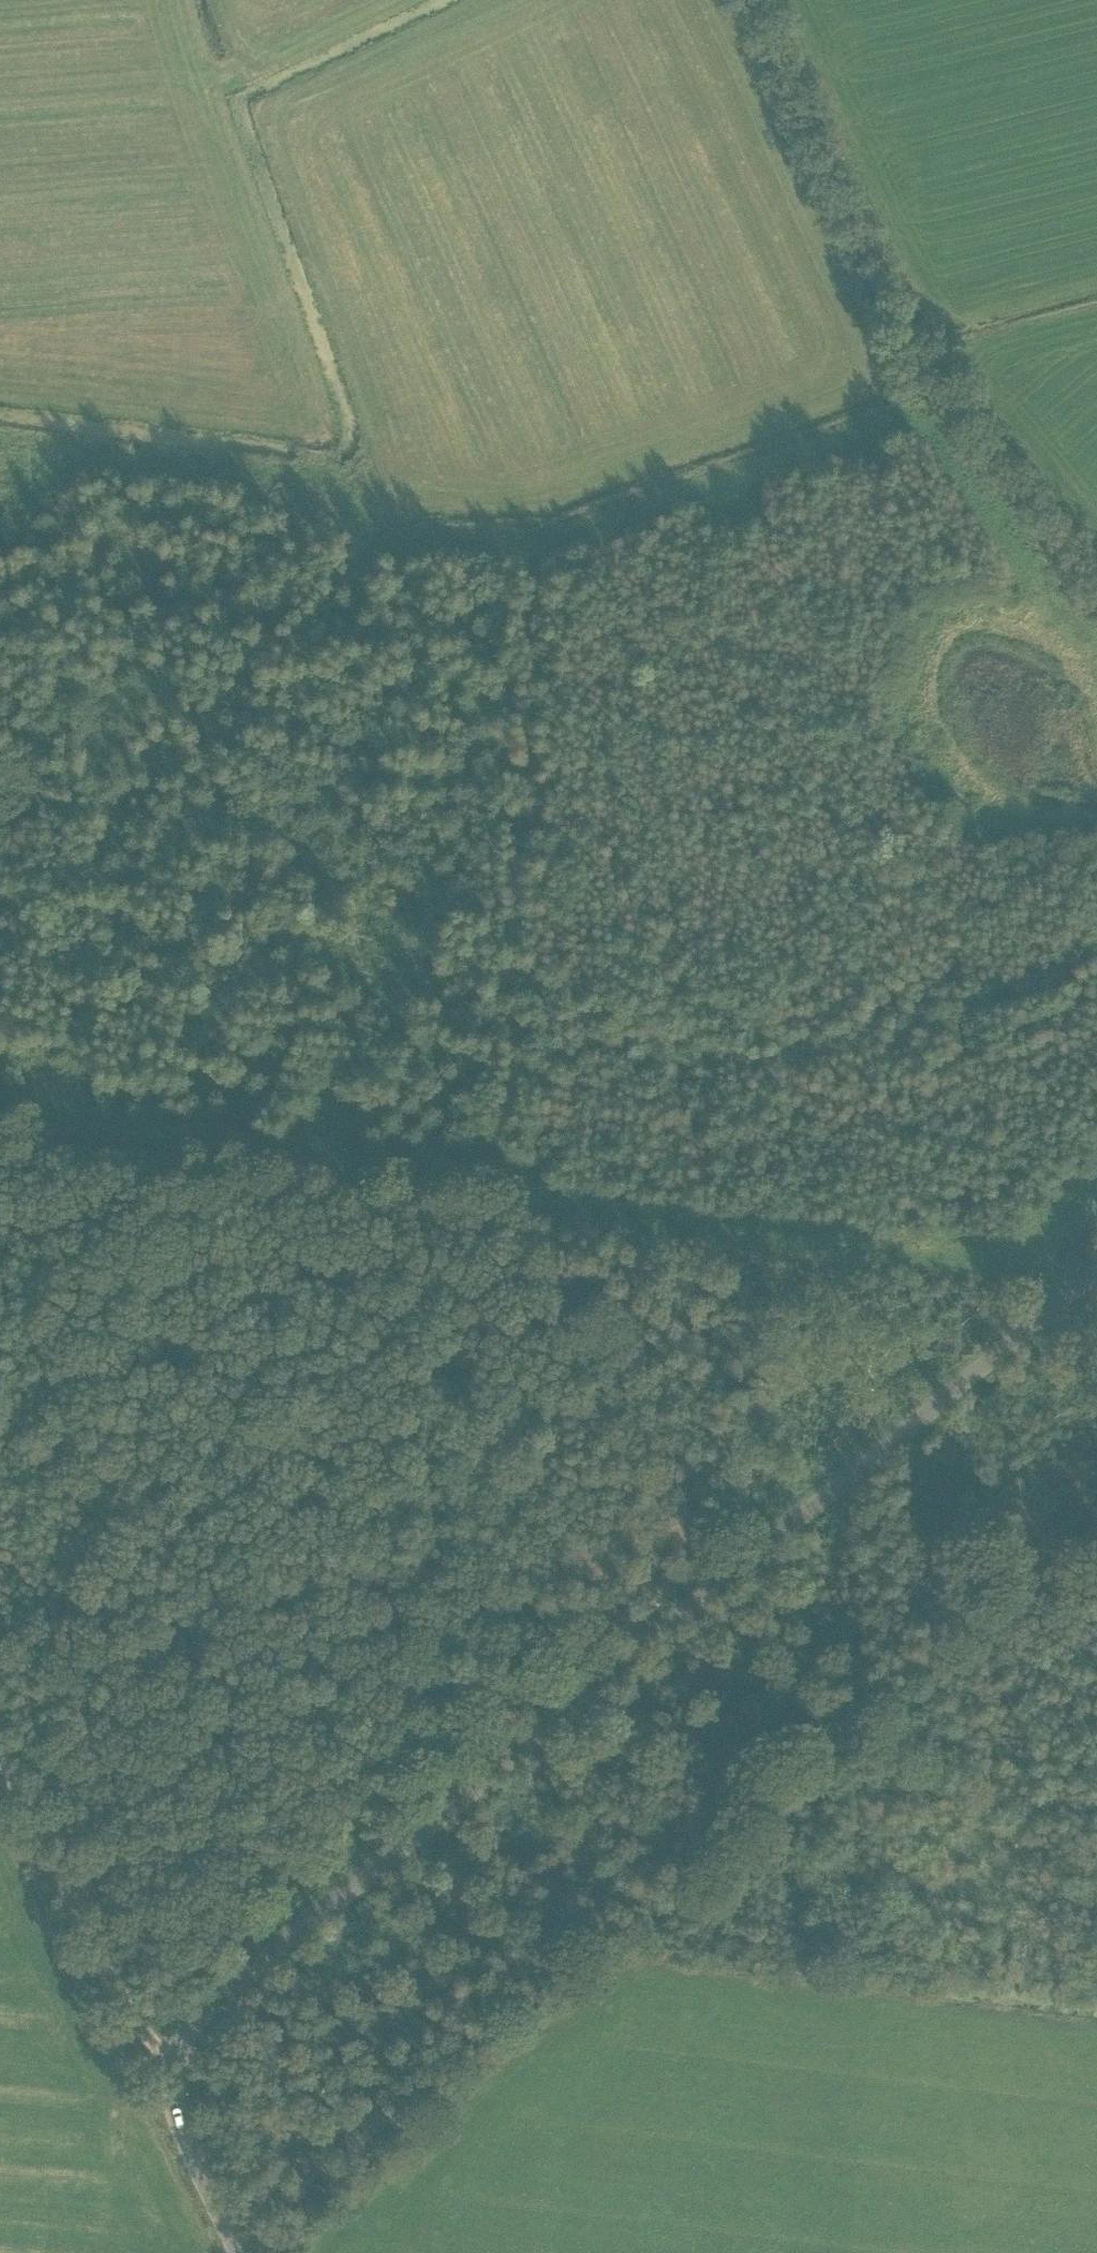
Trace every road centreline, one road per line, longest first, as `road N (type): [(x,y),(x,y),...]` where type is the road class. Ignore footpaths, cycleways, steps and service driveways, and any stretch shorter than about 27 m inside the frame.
road 1 (tertiary): [(244,2252),(187,2138),(177,2096),(199,2021),(1096,1272)]
road 2 (track): [(0,1750),(177,2096)]

